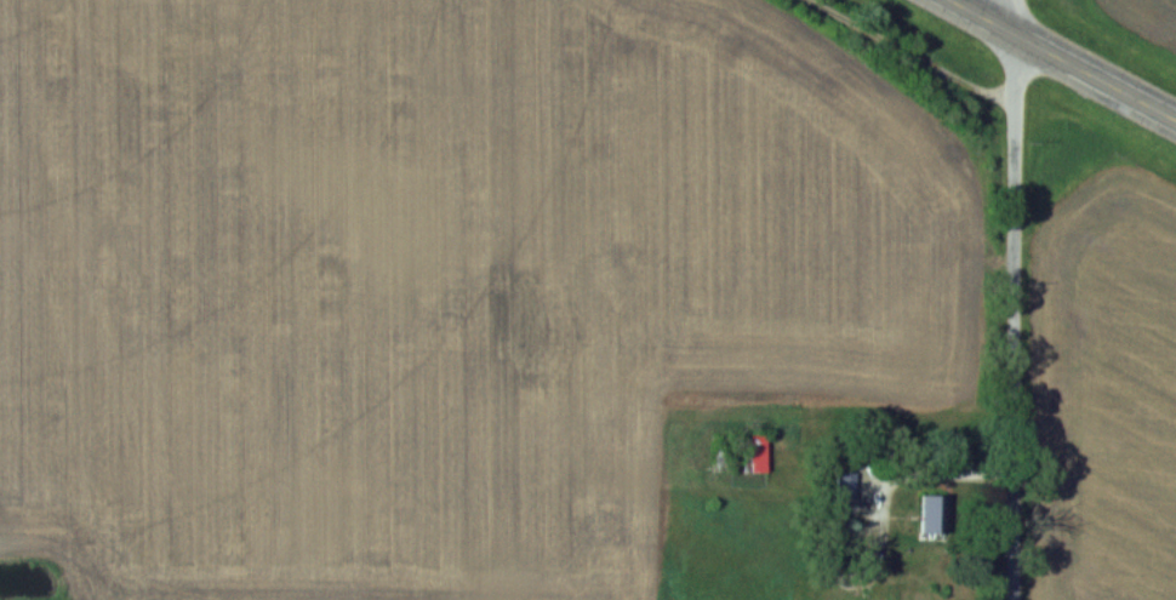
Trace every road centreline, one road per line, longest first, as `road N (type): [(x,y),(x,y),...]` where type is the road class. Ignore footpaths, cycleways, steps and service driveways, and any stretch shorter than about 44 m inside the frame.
road 1 (residential): [(1021,599),(1017,0)]
road 2 (primary): [(1175,122),(949,0)]

